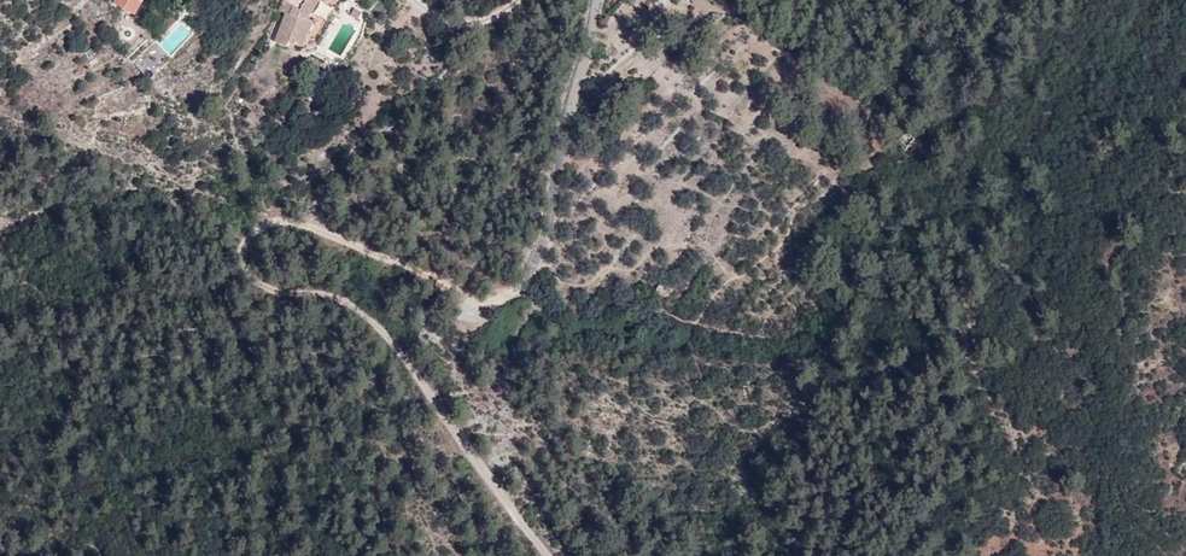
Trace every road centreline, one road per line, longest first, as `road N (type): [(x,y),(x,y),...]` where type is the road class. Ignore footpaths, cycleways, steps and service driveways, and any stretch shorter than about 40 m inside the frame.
road 1 (track): [(599,0),(545,230),(517,293),(479,289),(301,222),(255,225),(247,244),(270,285),(357,302),(548,555)]

